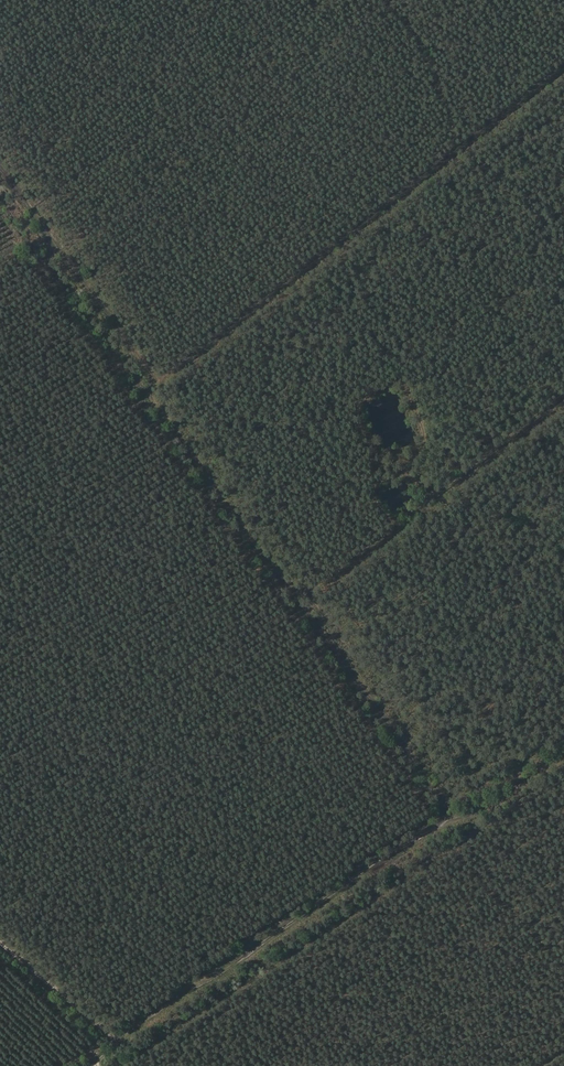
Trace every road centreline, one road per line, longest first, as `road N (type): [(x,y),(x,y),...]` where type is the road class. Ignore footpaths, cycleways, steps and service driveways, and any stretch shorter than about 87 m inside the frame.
road 1 (track): [(563,756),(492,805),(452,818),(380,861),(117,1042),(96,1065)]
road 2 (track): [(0,942),(117,1042)]

